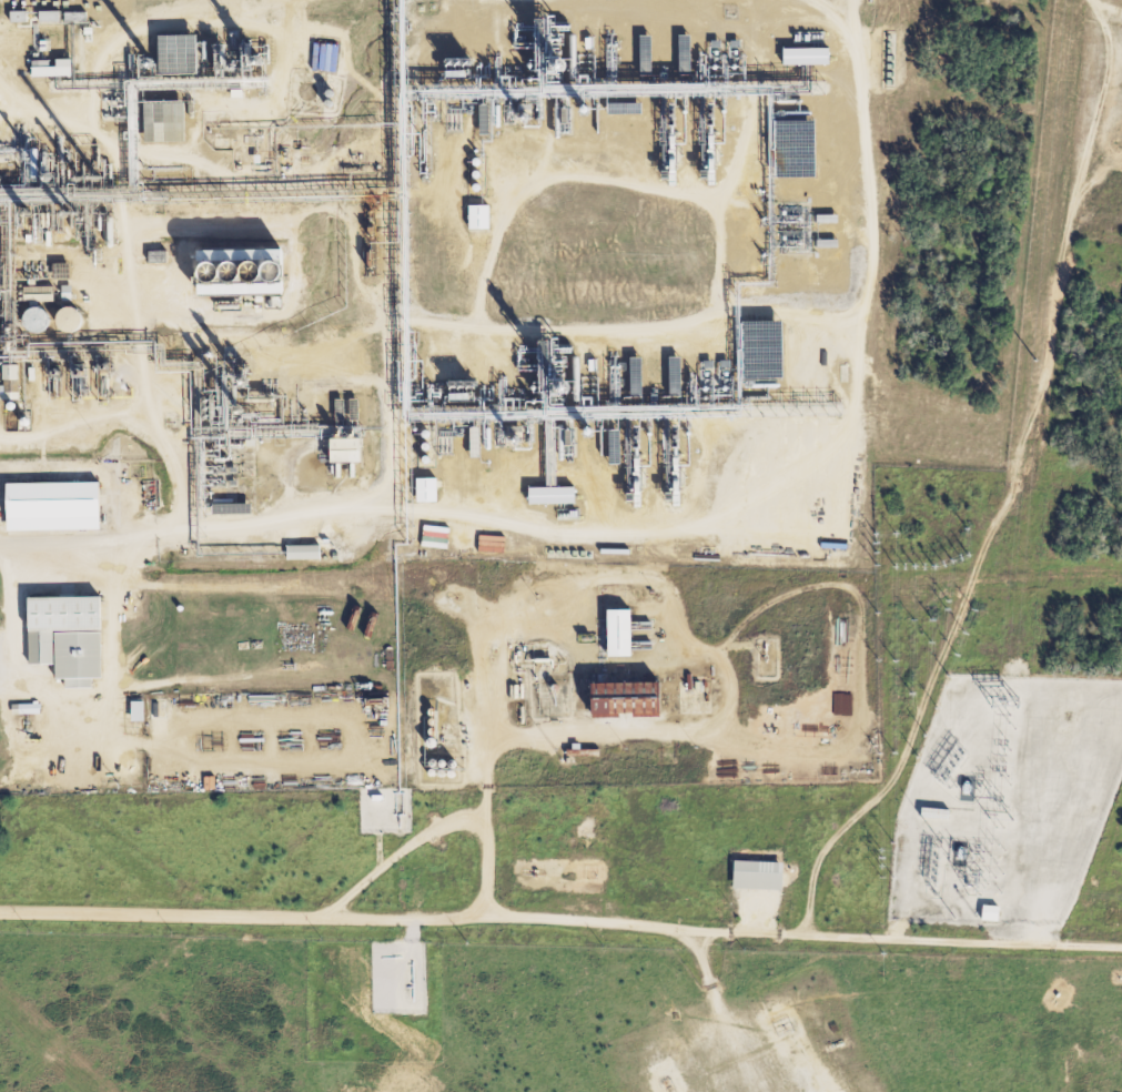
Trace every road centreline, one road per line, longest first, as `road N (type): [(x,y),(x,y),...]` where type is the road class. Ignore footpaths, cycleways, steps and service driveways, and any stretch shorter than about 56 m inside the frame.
road 1 (residential): [(1121,947),(611,928),(560,918),(0,915)]
road 2 (residential): [(710,644),(687,641),(678,573),(711,444),(776,418),(809,390),(851,284),(847,0)]
road 3 (residential): [(11,572),(170,572),(283,583),(444,574),(514,585),(678,573)]
road 4 (residential): [(486,580),(484,710),(0,700)]
road 5 (residential): [(710,644),(797,590),(851,590),(867,603),(863,762),(737,762),(737,676),(710,644)]
road 6 (residential): [(0,197),(493,193)]
road 7 (residential): [(151,572),(151,196)]
road 8 (residential): [(805,393),(870,412),(863,574),(851,590)]
road 9 (residential): [(287,0),(277,194)]
road 10 (residential): [(10,700),(11,572)]

